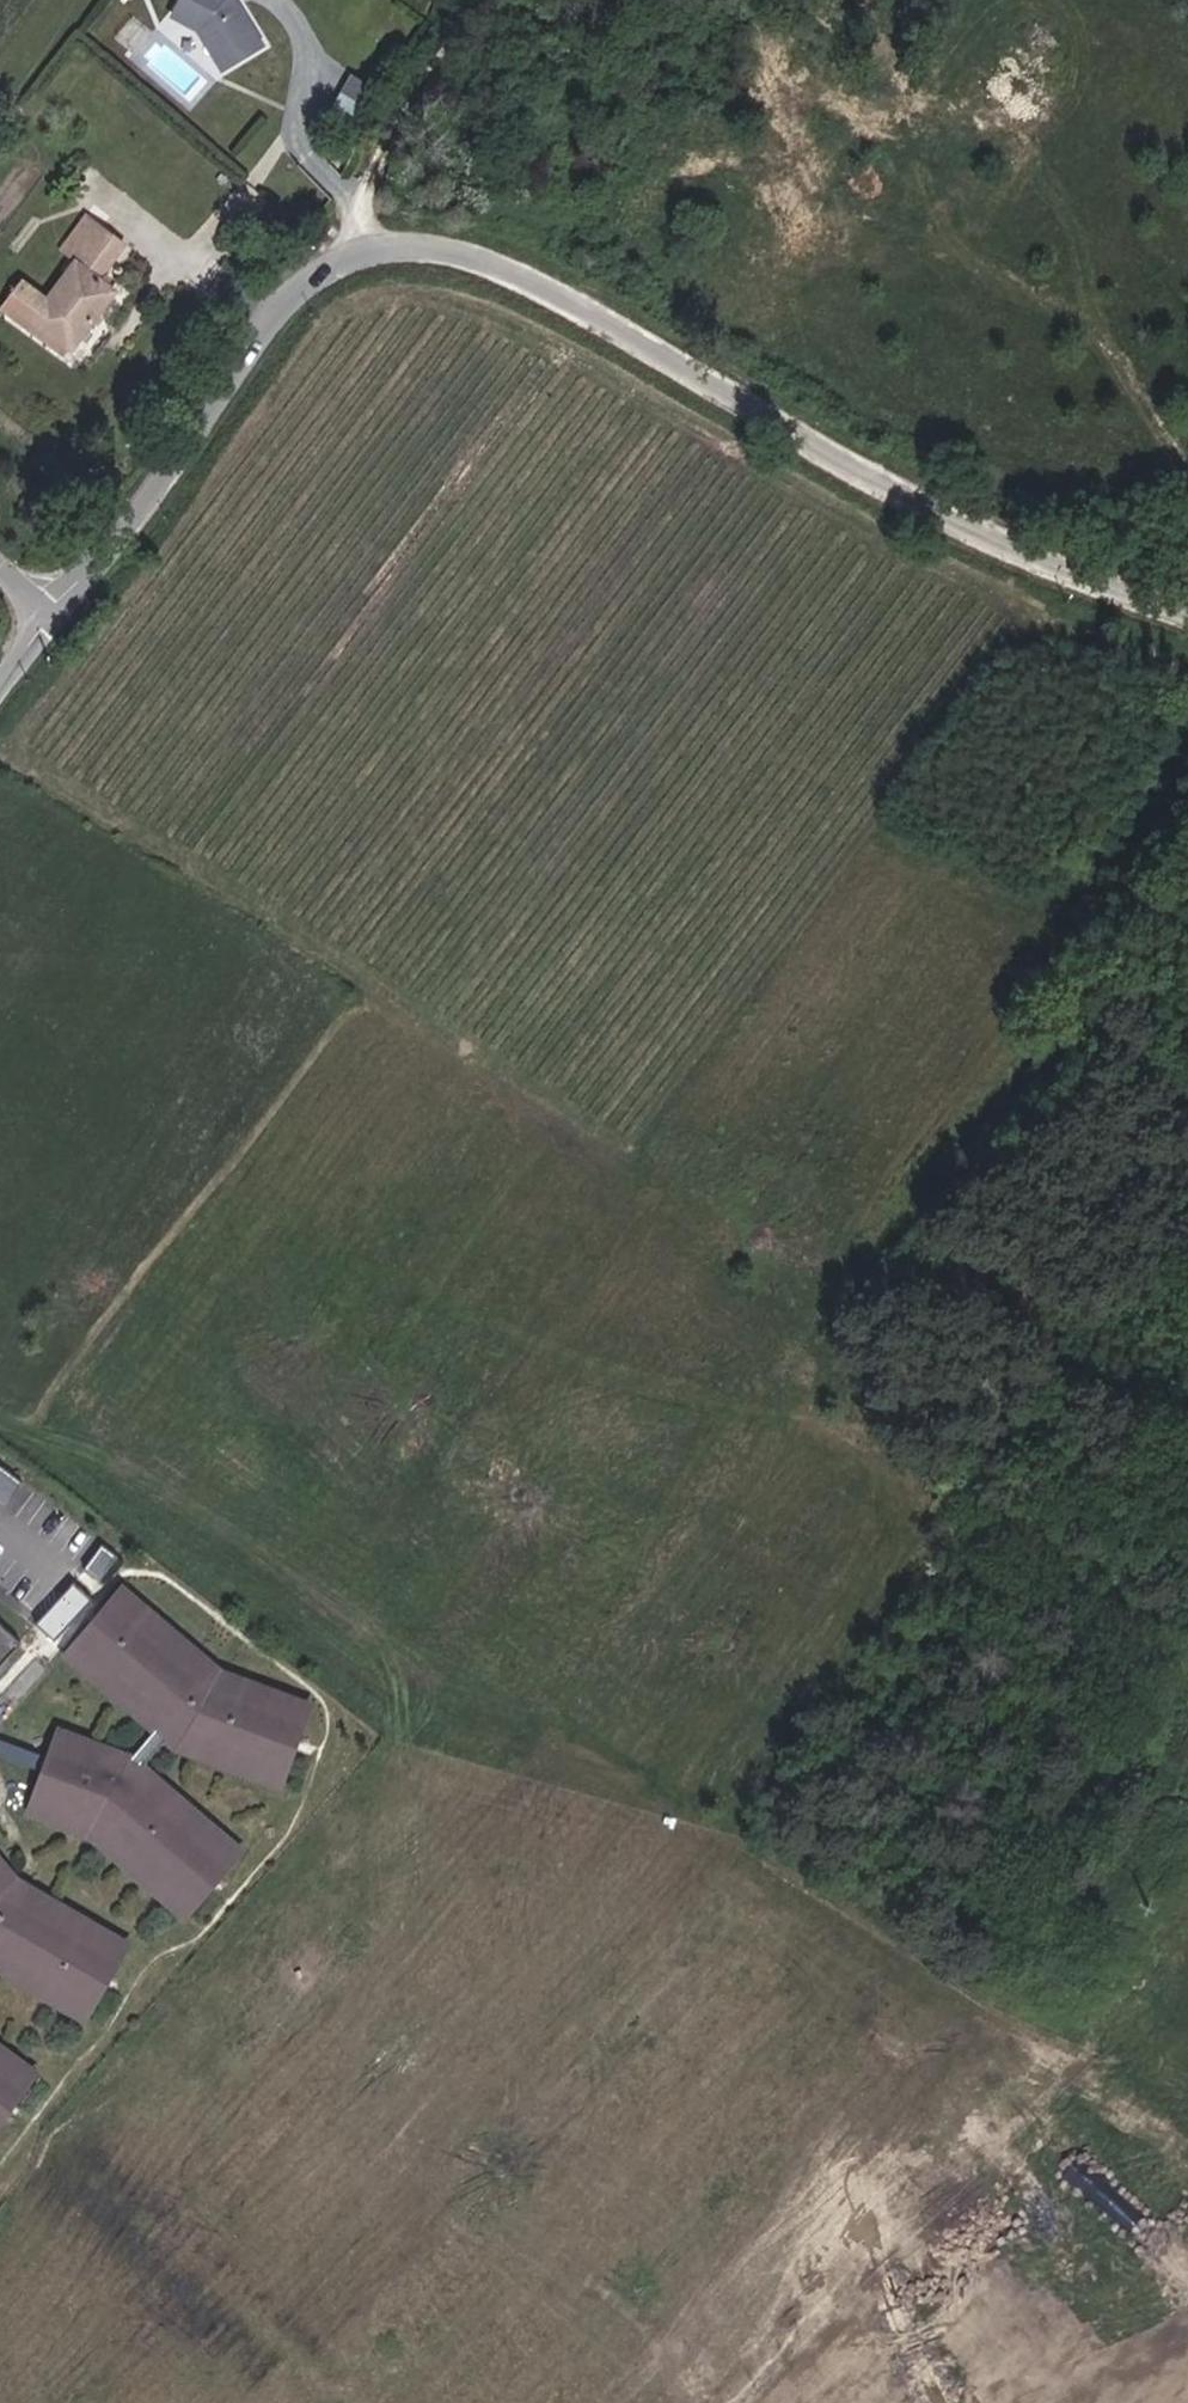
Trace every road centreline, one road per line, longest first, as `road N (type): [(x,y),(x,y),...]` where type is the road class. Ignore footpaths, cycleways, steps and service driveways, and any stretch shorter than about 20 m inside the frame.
road 1 (unclassified): [(52,614),(332,263),(417,244),(506,259),(1000,546),(1187,607)]

